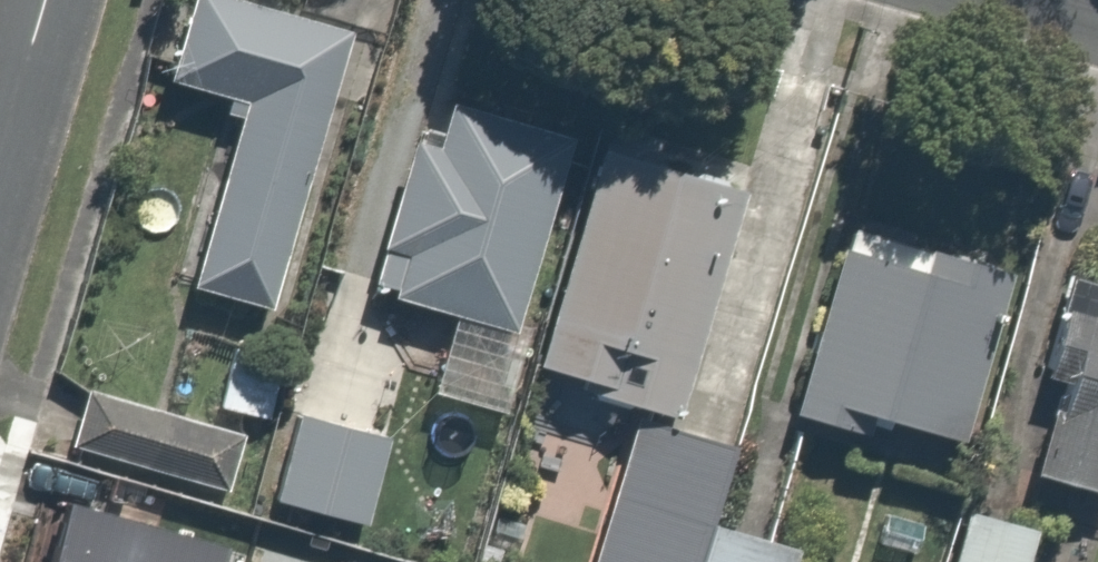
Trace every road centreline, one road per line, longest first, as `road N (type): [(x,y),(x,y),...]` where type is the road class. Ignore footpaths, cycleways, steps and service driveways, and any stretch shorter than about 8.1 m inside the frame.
road 1 (residential): [(47,0),(0,155)]

